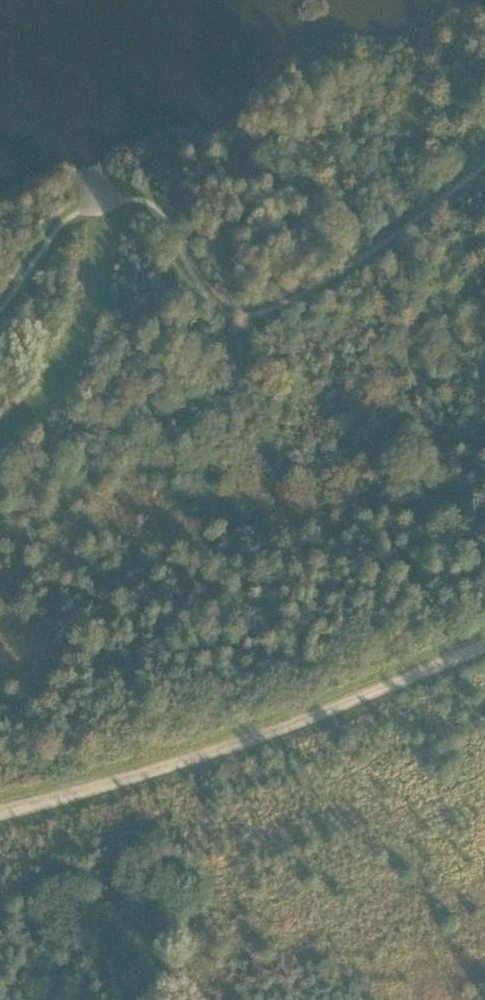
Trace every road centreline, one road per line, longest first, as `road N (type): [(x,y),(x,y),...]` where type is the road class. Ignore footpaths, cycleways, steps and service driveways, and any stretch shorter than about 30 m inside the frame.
road 1 (track): [(484,637),(260,728),(101,782),(0,805)]

